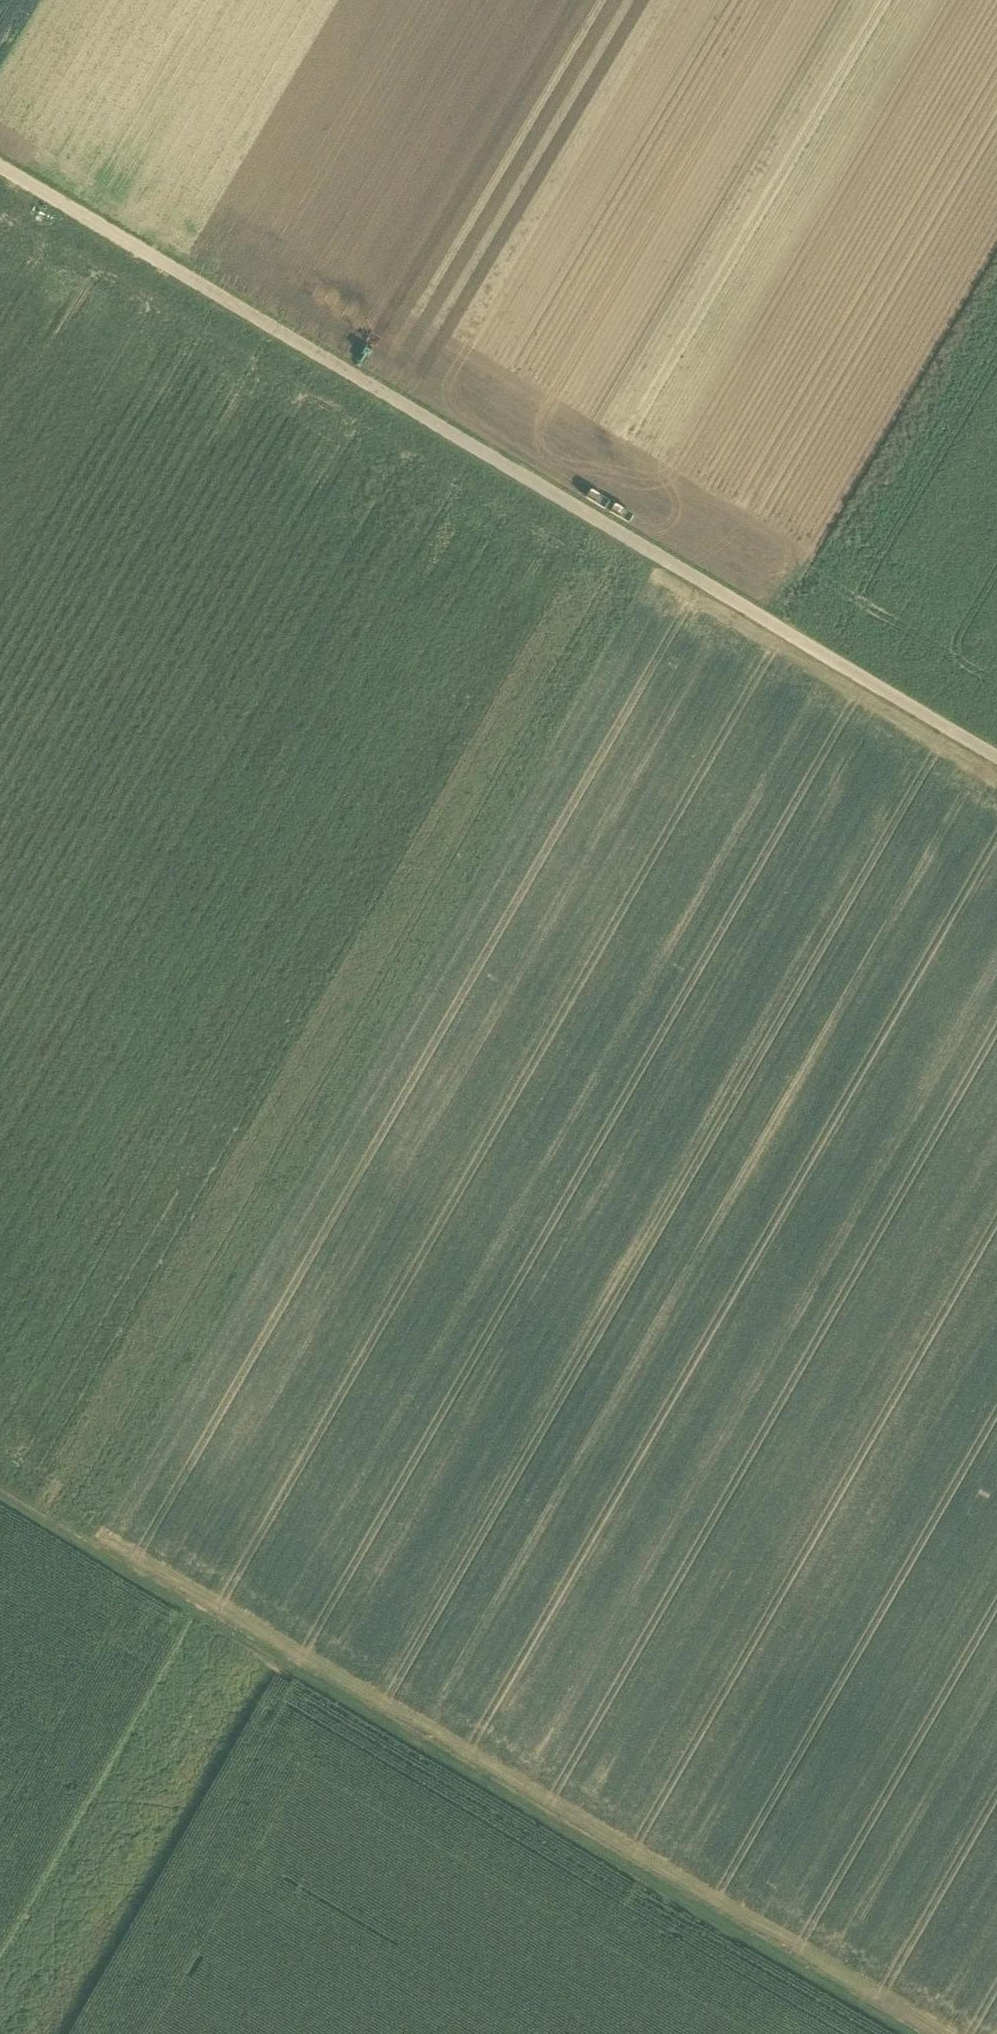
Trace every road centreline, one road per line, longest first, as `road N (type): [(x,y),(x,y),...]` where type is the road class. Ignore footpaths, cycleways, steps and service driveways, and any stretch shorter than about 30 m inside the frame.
road 1 (track): [(996,758),(0,170)]
road 2 (track): [(911,2033),(0,1493)]

